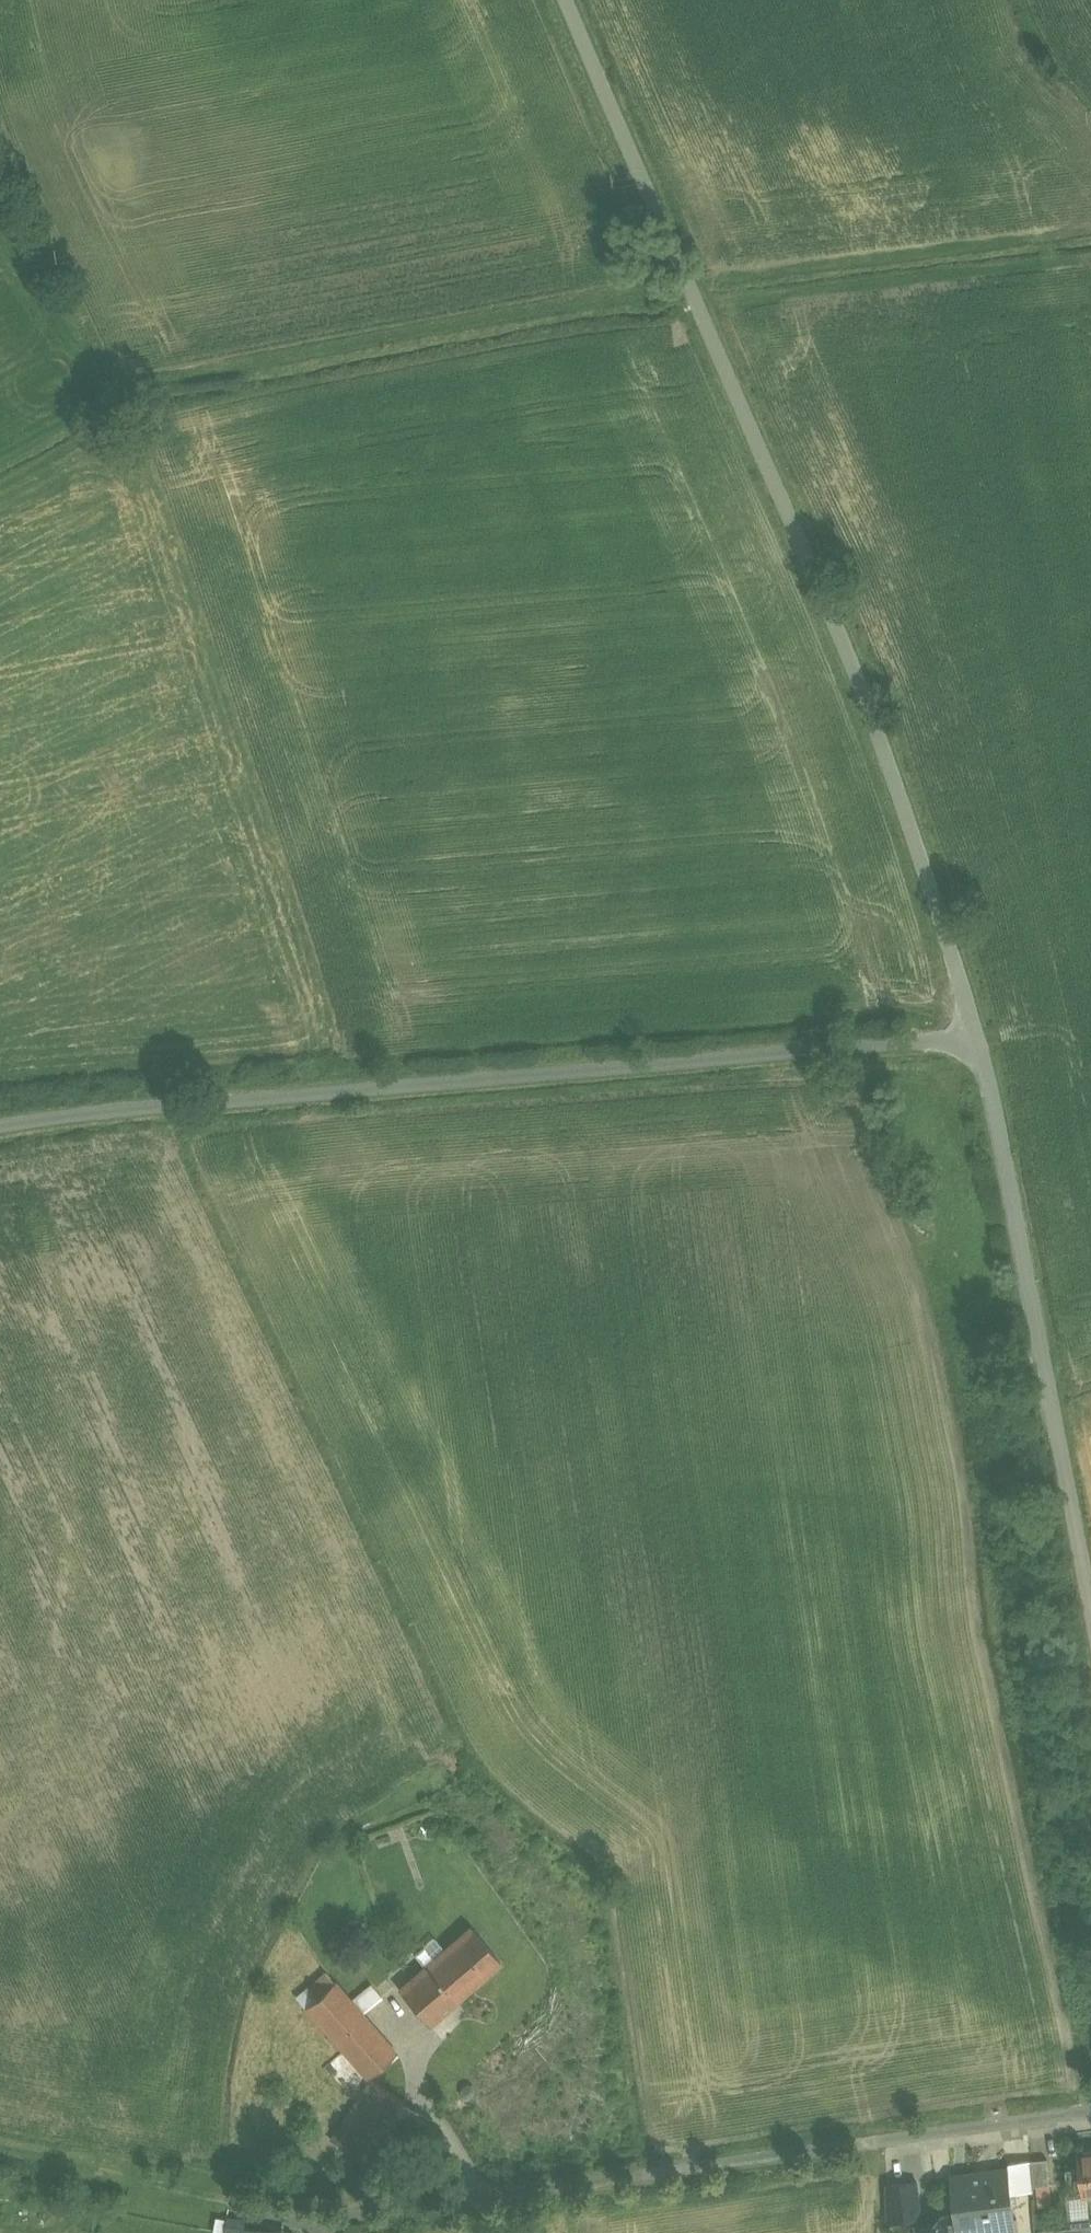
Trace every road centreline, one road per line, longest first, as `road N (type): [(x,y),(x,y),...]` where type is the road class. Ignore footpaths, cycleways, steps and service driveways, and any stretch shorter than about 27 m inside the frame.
road 1 (residential): [(987,1041),(851,648),(575,0)]
road 2 (unclassified): [(0,1128),(120,1111),(987,1041)]
road 3 (residential): [(235,2204),(348,2224),(1090,2110)]
road 4 (residential): [(1090,1596),(987,1041)]
road 5 (track): [(0,2153),(235,2204)]

